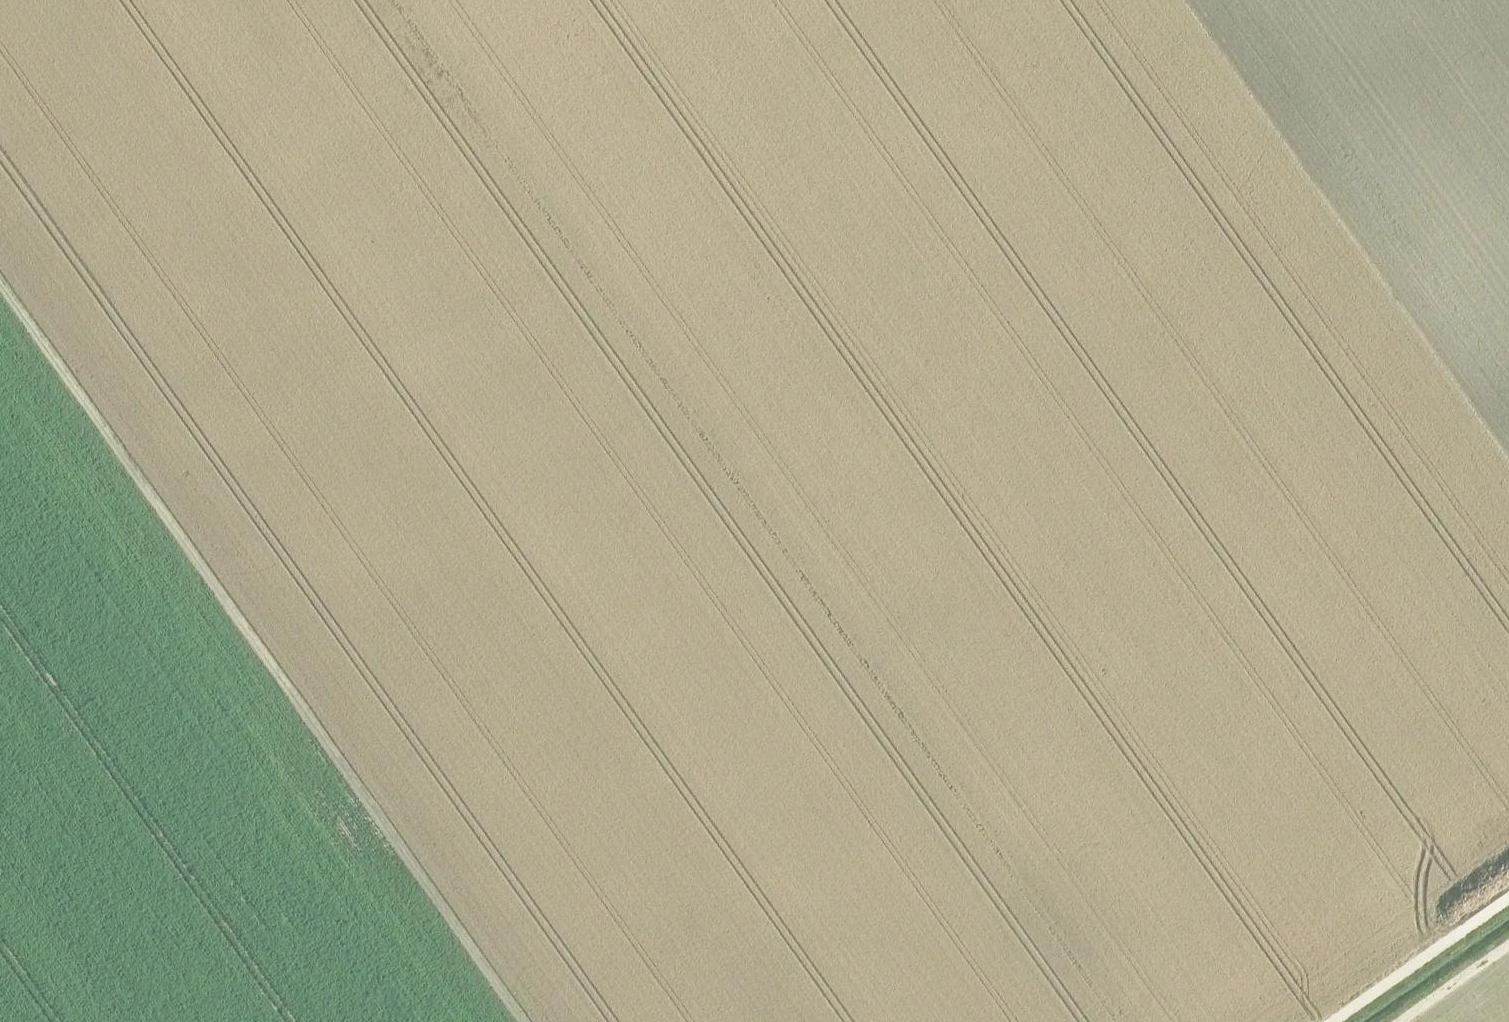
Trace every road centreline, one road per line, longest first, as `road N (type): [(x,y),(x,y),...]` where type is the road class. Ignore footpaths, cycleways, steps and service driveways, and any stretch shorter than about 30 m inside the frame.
road 1 (track): [(1333,1021),(1508,898)]
road 2 (track): [(1508,946),(1400,1021)]

